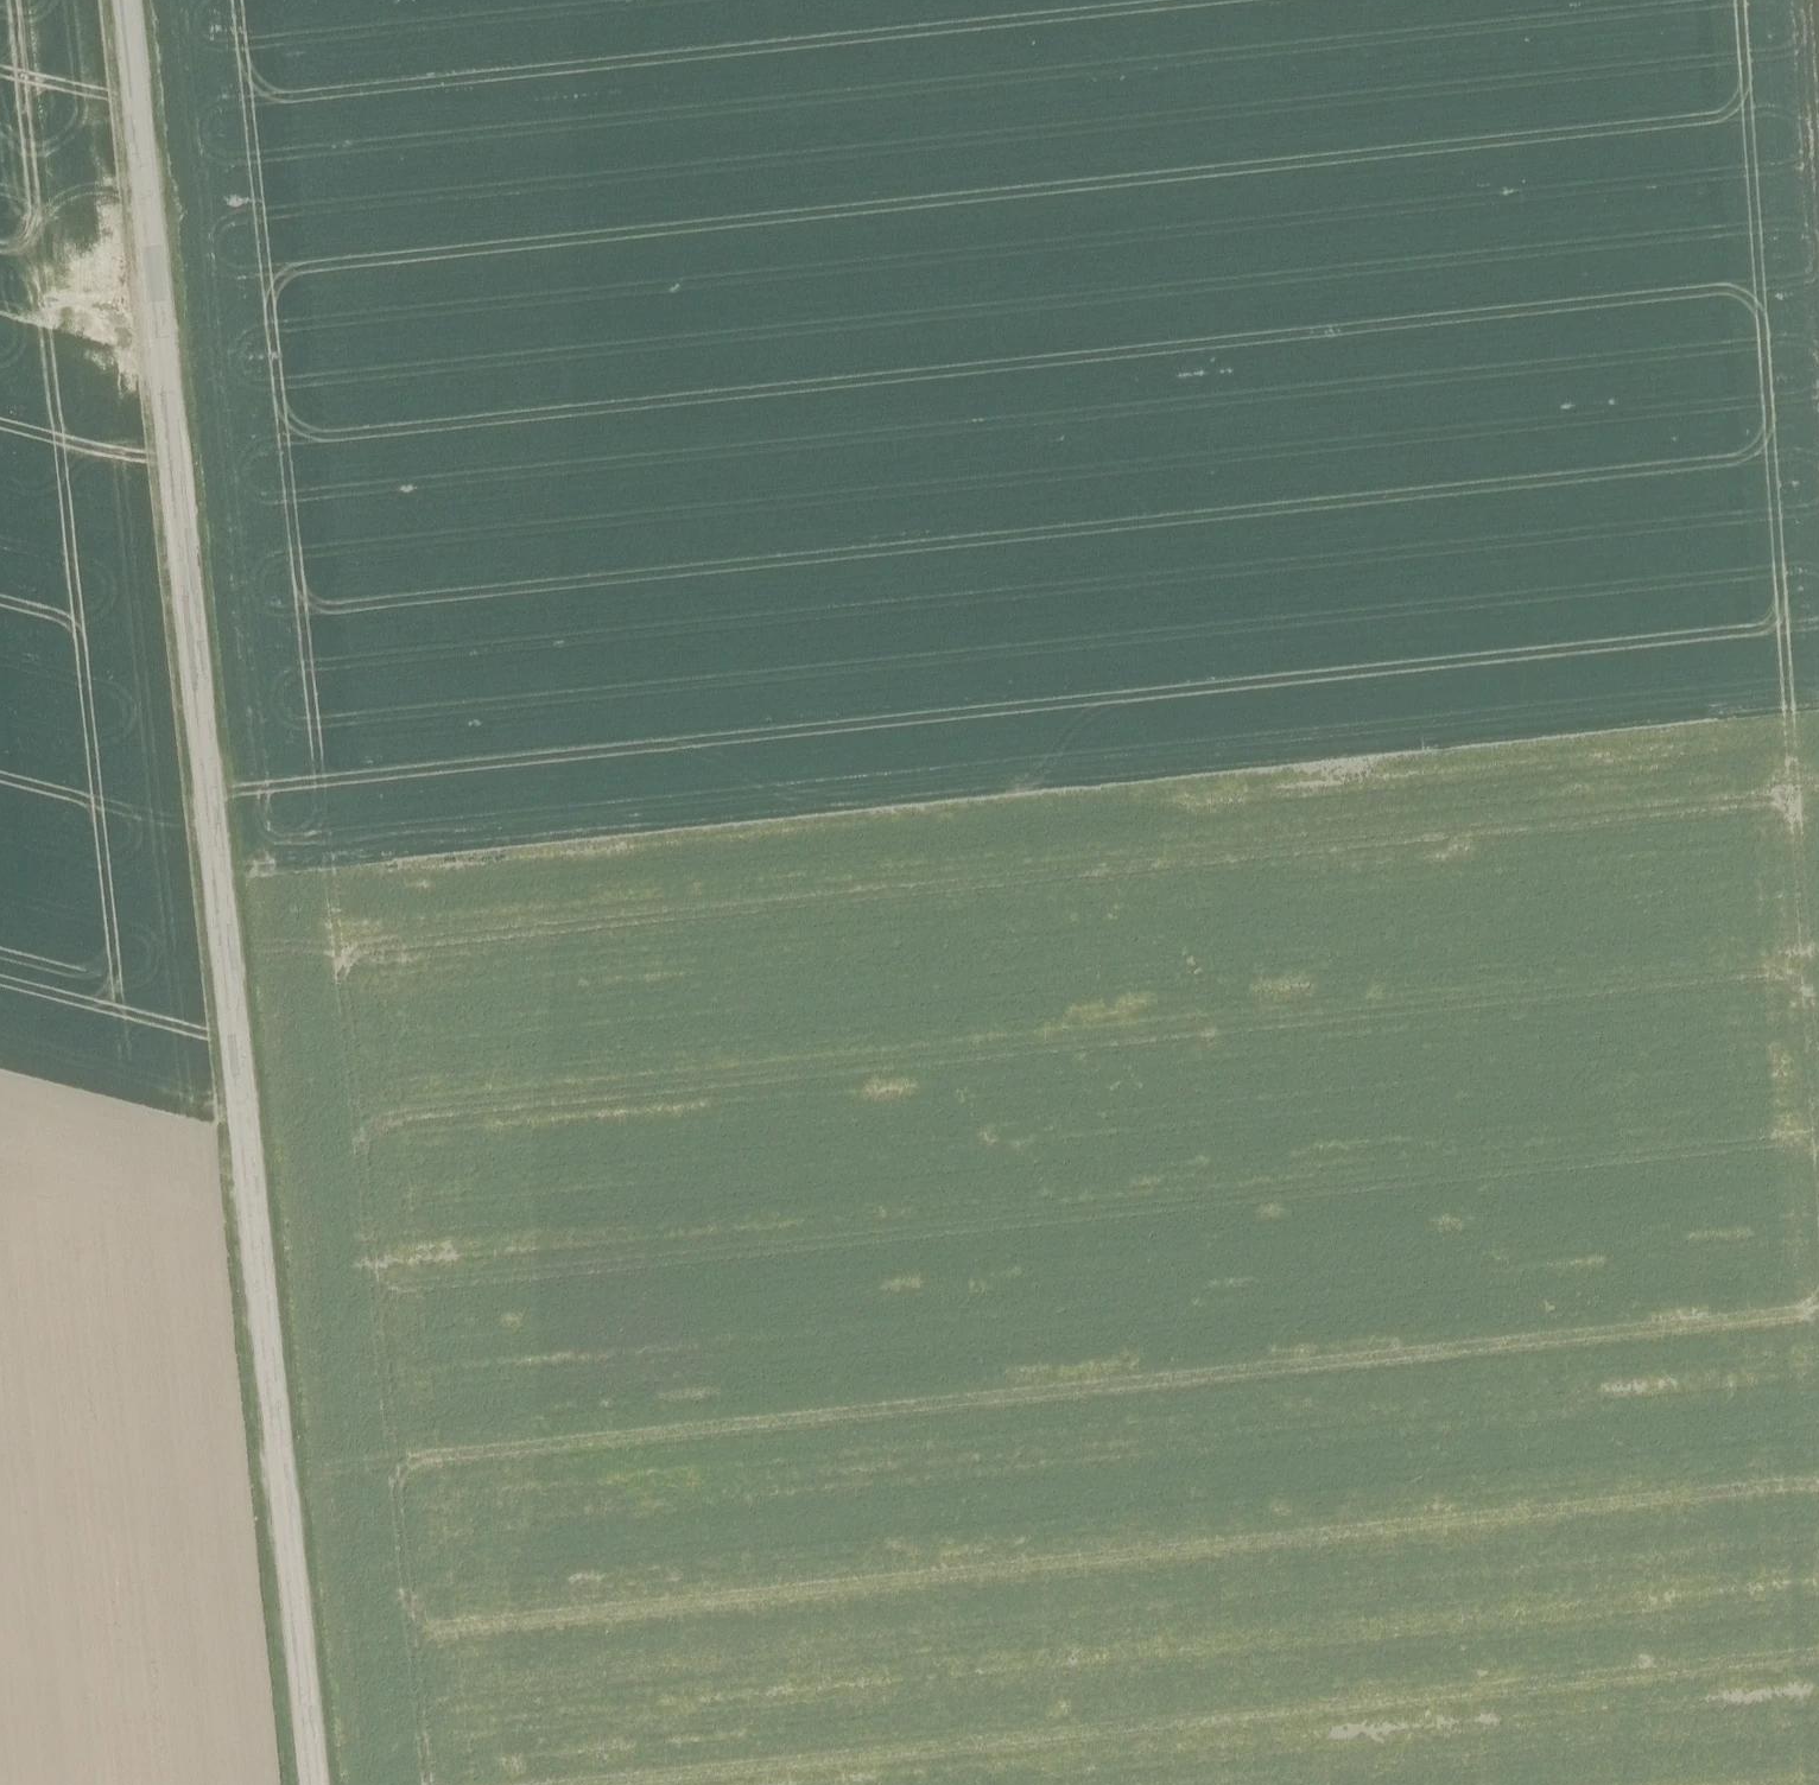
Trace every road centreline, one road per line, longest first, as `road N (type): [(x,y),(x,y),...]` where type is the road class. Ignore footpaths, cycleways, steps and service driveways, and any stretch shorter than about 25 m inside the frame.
road 1 (tertiary): [(319,1784),(129,0)]

